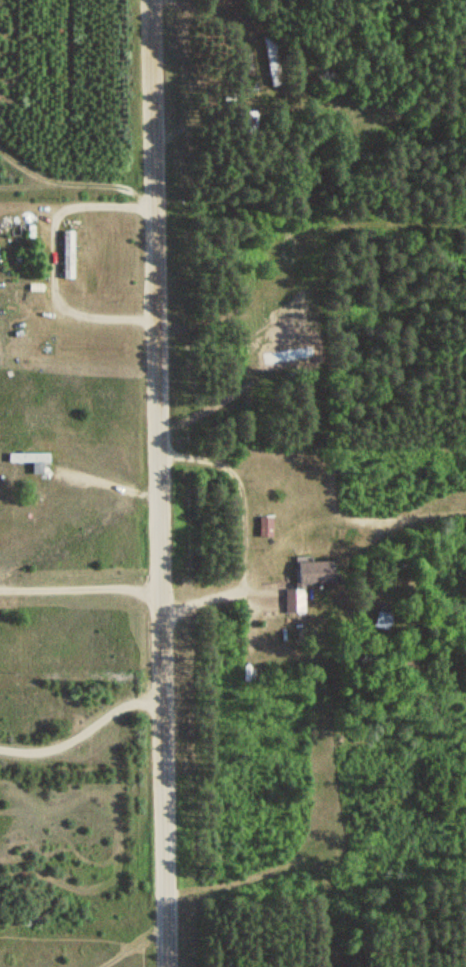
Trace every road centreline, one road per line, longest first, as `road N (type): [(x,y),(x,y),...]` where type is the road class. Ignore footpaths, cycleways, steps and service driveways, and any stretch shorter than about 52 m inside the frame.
road 1 (residential): [(163,966),(148,0)]

